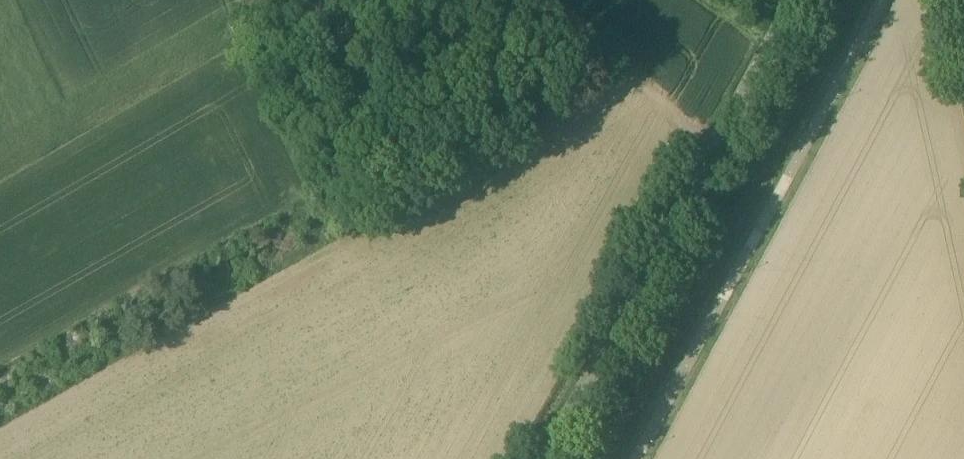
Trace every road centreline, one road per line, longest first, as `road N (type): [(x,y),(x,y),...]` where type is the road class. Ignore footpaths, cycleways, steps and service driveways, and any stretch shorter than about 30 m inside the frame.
road 1 (tertiary): [(546,458),(797,0)]

